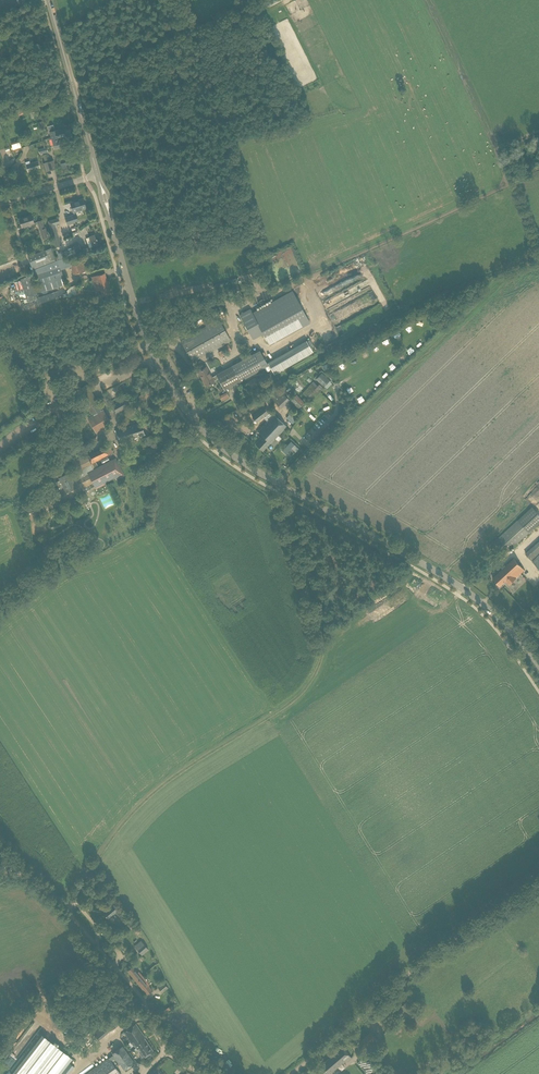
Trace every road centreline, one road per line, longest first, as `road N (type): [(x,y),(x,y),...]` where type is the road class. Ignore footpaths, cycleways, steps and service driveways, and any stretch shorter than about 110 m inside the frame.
road 1 (tertiary): [(538,665),(452,583),(202,432),(156,362),(109,213)]
road 2 (unclassified): [(282,1073),(538,883)]
road 3 (track): [(71,82),(237,0)]
road 4 (tertiary): [(98,175),(49,1)]
road 5 (unclassified): [(202,1073),(163,1047),(116,967)]
road 6 (track): [(0,866),(50,893),(101,952)]
road 7 (track): [(0,1031),(28,1001),(101,952)]

